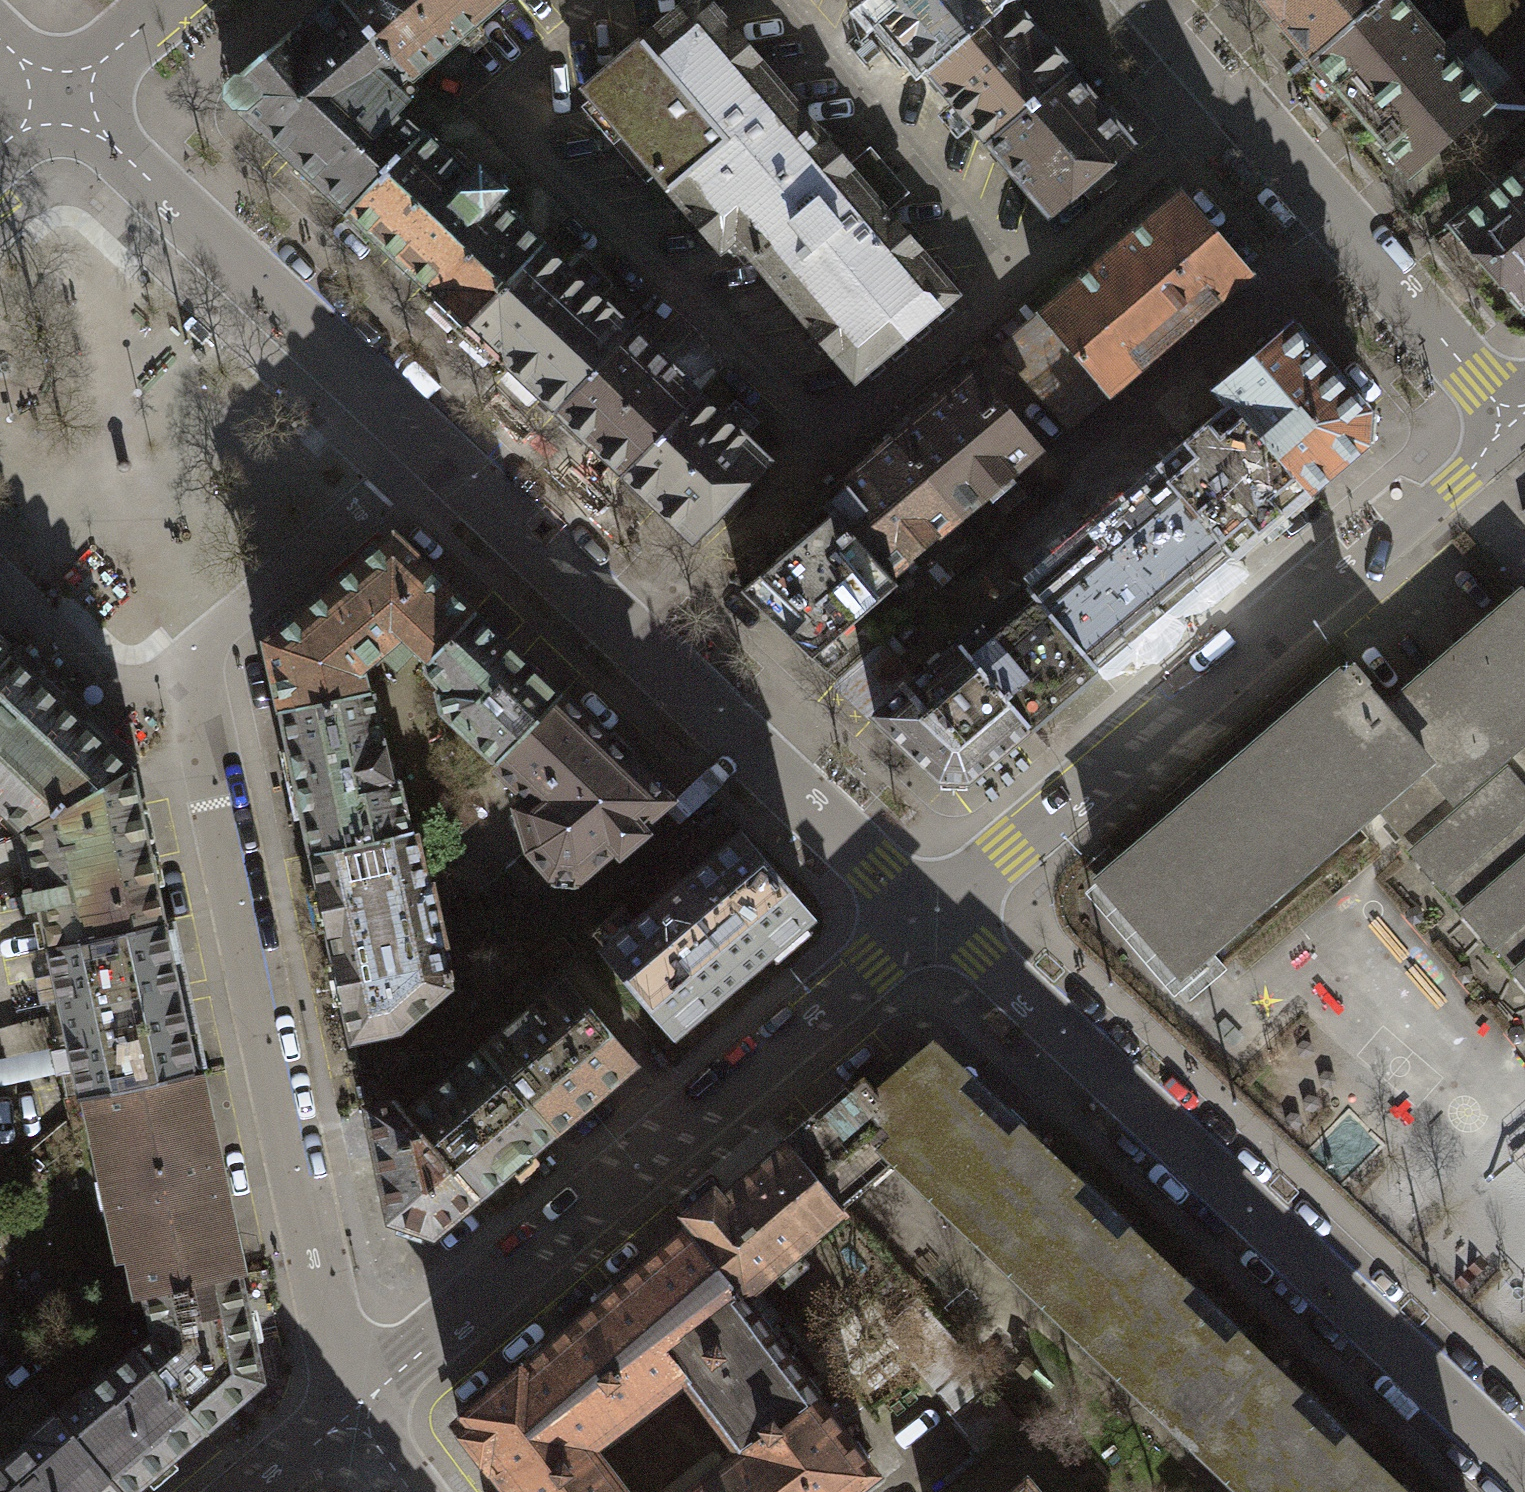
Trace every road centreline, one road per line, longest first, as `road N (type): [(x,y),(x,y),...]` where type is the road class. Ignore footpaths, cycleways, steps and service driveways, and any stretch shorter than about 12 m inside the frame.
road 1 (residential): [(1524,1475),(936,914)]
road 2 (residential): [(348,1421),(186,658)]
road 3 (residential): [(936,914),(348,1421)]
road 4 (residential): [(1509,432),(936,914)]
road 5 (residential): [(936,914),(436,442)]
road 6 (residential): [(1139,0),(1509,432)]
road 7 (residential): [(436,442),(68,90)]
road 8 (residential): [(186,658),(436,442)]
road 9 (residential): [(0,579),(107,678),(150,684),(186,658)]
road 10 (residential): [(174,0),(68,90)]

